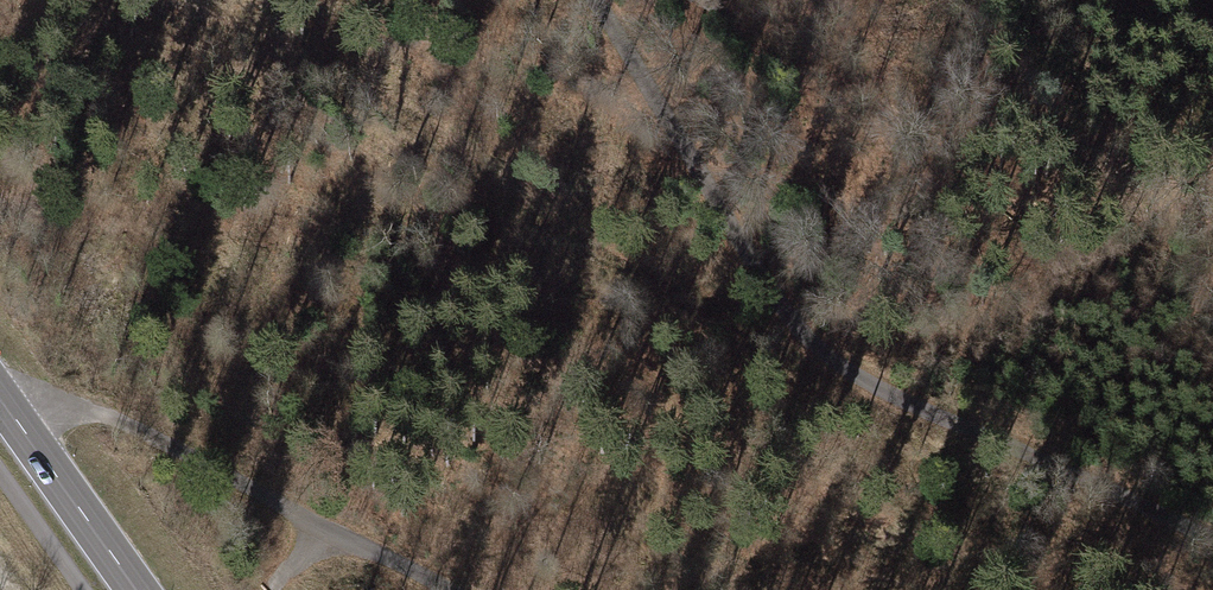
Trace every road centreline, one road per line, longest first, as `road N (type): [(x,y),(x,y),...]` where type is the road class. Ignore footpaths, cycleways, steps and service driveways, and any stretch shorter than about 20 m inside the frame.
road 1 (track): [(1212,541),(852,376),(766,285),(596,0)]
road 2 (track): [(852,376),(578,243),(369,98),(148,0)]
road 3 (track): [(0,394),(115,418),(447,589)]
road 4 (secondary): [(136,589),(0,399)]

